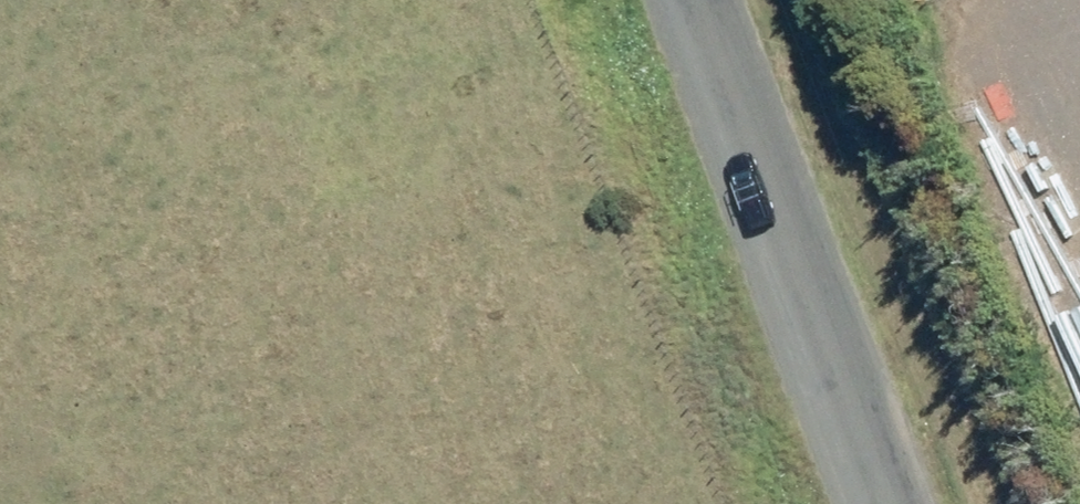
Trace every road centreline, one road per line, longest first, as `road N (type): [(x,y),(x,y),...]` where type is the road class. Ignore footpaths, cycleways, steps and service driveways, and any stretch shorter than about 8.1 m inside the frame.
road 1 (unclassified): [(429,384),(435,291),(467,228),(500,195),(541,170),(609,153),(702,170)]
road 2 (unclassified): [(702,170),(776,227),(815,311),(811,405),(763,485)]
road 3 (unclassified): [(206,503),(429,384)]
road 4 (unclassified): [(702,170),(711,122),(706,76),(683,0)]
road 5 (unclassified): [(504,503),(451,444),(429,384)]

